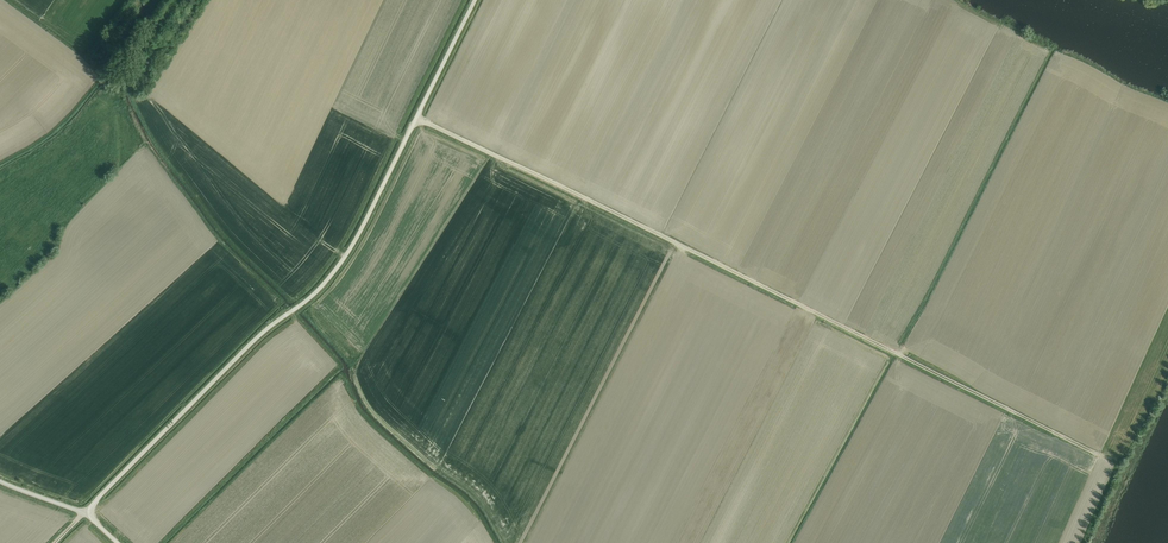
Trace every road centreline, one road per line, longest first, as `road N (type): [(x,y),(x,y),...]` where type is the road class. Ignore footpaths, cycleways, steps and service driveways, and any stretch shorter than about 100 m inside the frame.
road 1 (unclassified): [(475,0),(335,271),(256,338),(88,512)]

